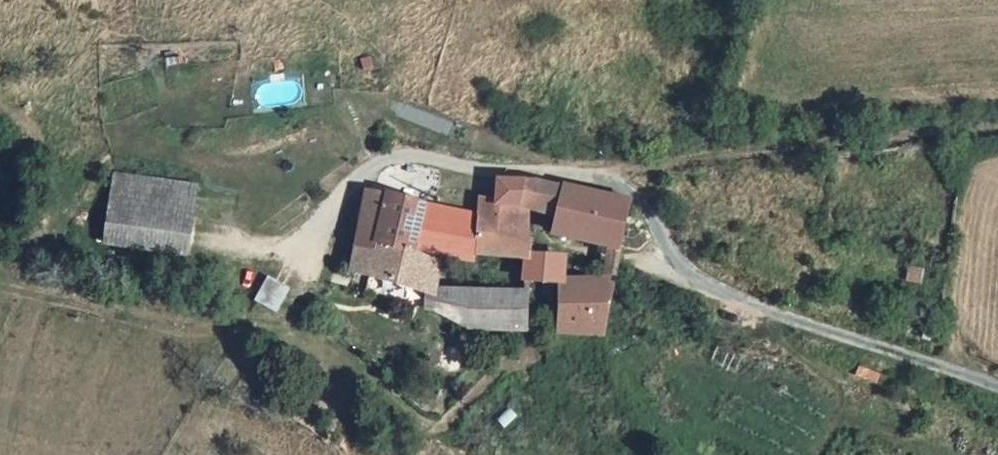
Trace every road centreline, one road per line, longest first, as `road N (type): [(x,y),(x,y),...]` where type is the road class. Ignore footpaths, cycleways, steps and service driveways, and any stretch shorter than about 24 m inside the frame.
road 1 (unclassified): [(997,402),(780,323),(689,275),(629,178),(410,160),(342,188),(285,254)]
road 2 (track): [(616,177),(997,136)]

